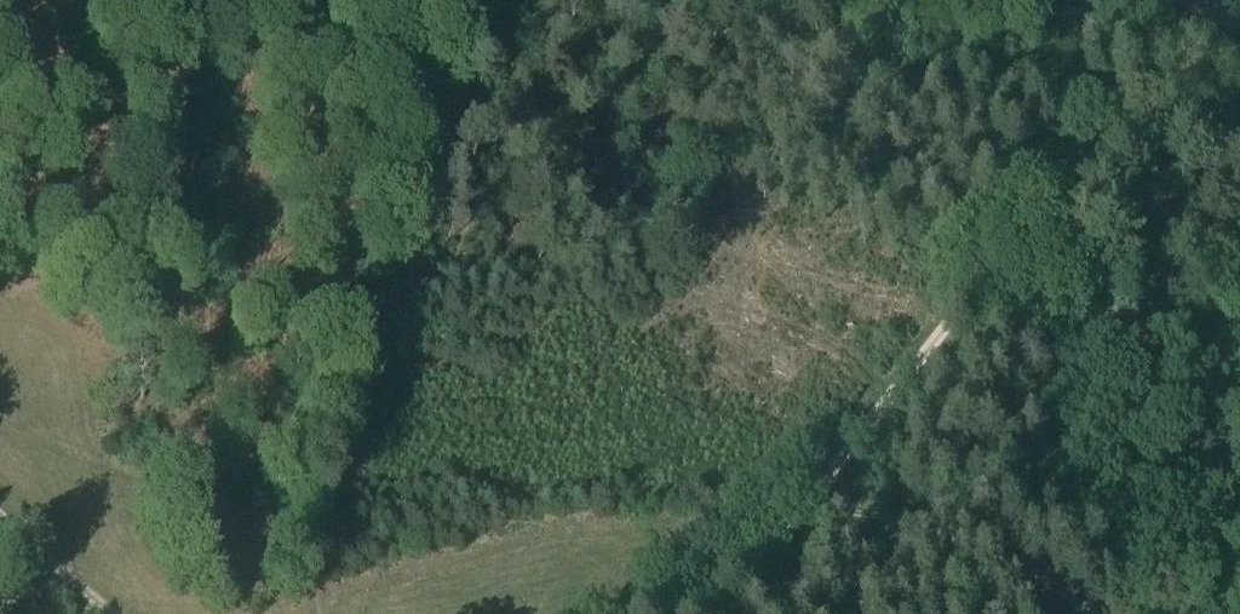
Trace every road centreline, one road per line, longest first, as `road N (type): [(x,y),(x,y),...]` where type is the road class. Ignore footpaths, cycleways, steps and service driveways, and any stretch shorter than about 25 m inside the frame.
road 1 (track): [(818,485),(1034,237),(1209,0)]
road 2 (track): [(818,485),(1085,613)]
road 3 (track): [(642,613),(818,485)]
road 4 (track): [(0,520),(102,609)]

